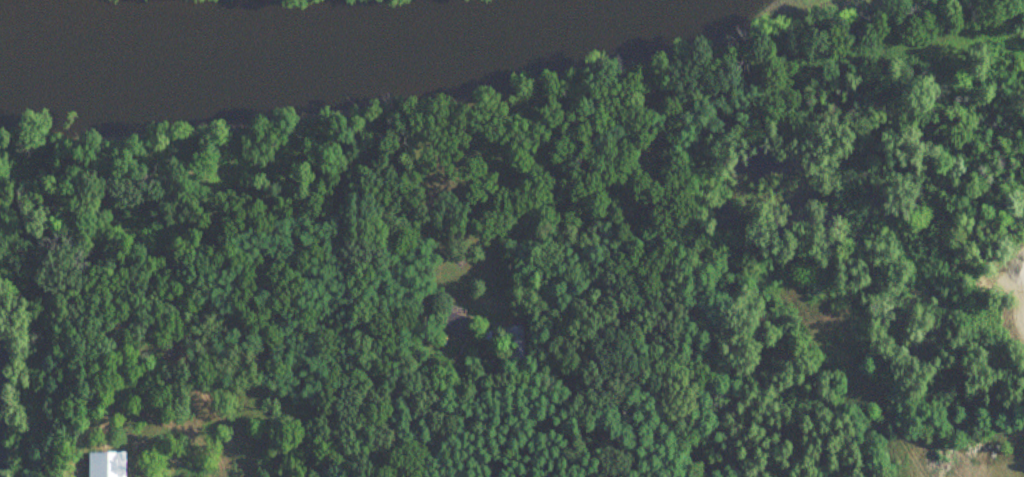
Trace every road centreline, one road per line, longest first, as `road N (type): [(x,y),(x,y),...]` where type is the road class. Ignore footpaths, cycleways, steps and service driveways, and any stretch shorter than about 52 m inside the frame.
road 1 (residential): [(946,476),(945,289)]

